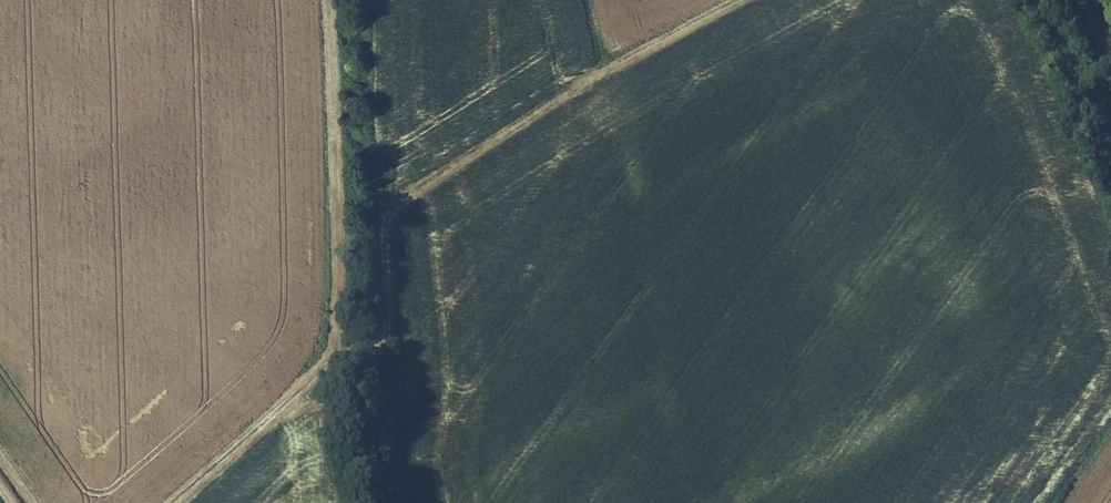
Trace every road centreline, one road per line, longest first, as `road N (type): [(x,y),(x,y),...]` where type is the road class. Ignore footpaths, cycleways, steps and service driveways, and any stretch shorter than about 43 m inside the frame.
road 1 (track): [(180,502),(322,366),(407,339)]

